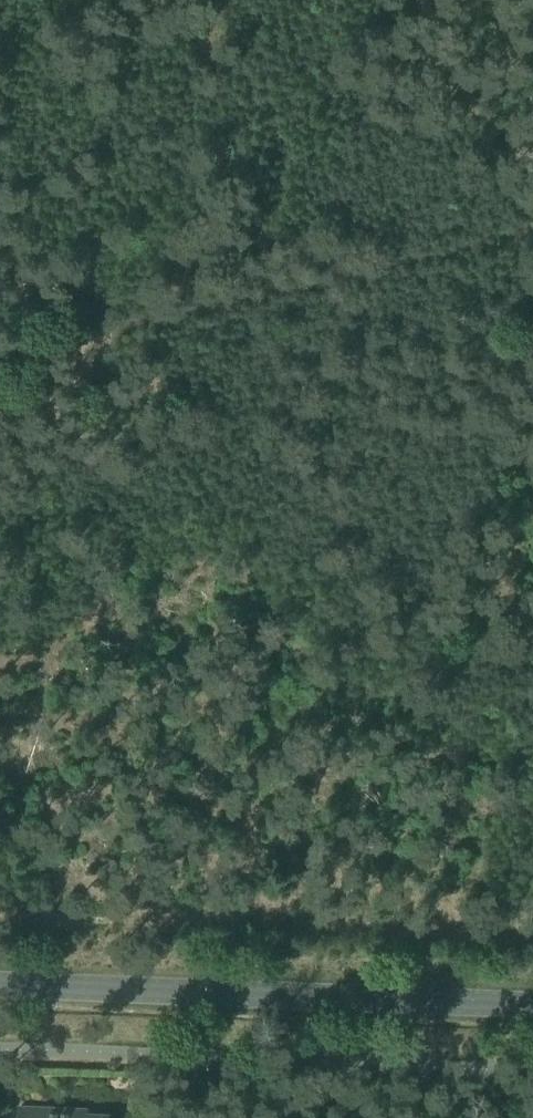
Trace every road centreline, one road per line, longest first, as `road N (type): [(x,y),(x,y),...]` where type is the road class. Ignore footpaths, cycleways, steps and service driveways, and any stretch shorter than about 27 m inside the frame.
road 1 (tertiary): [(0,989),(532,1004)]

